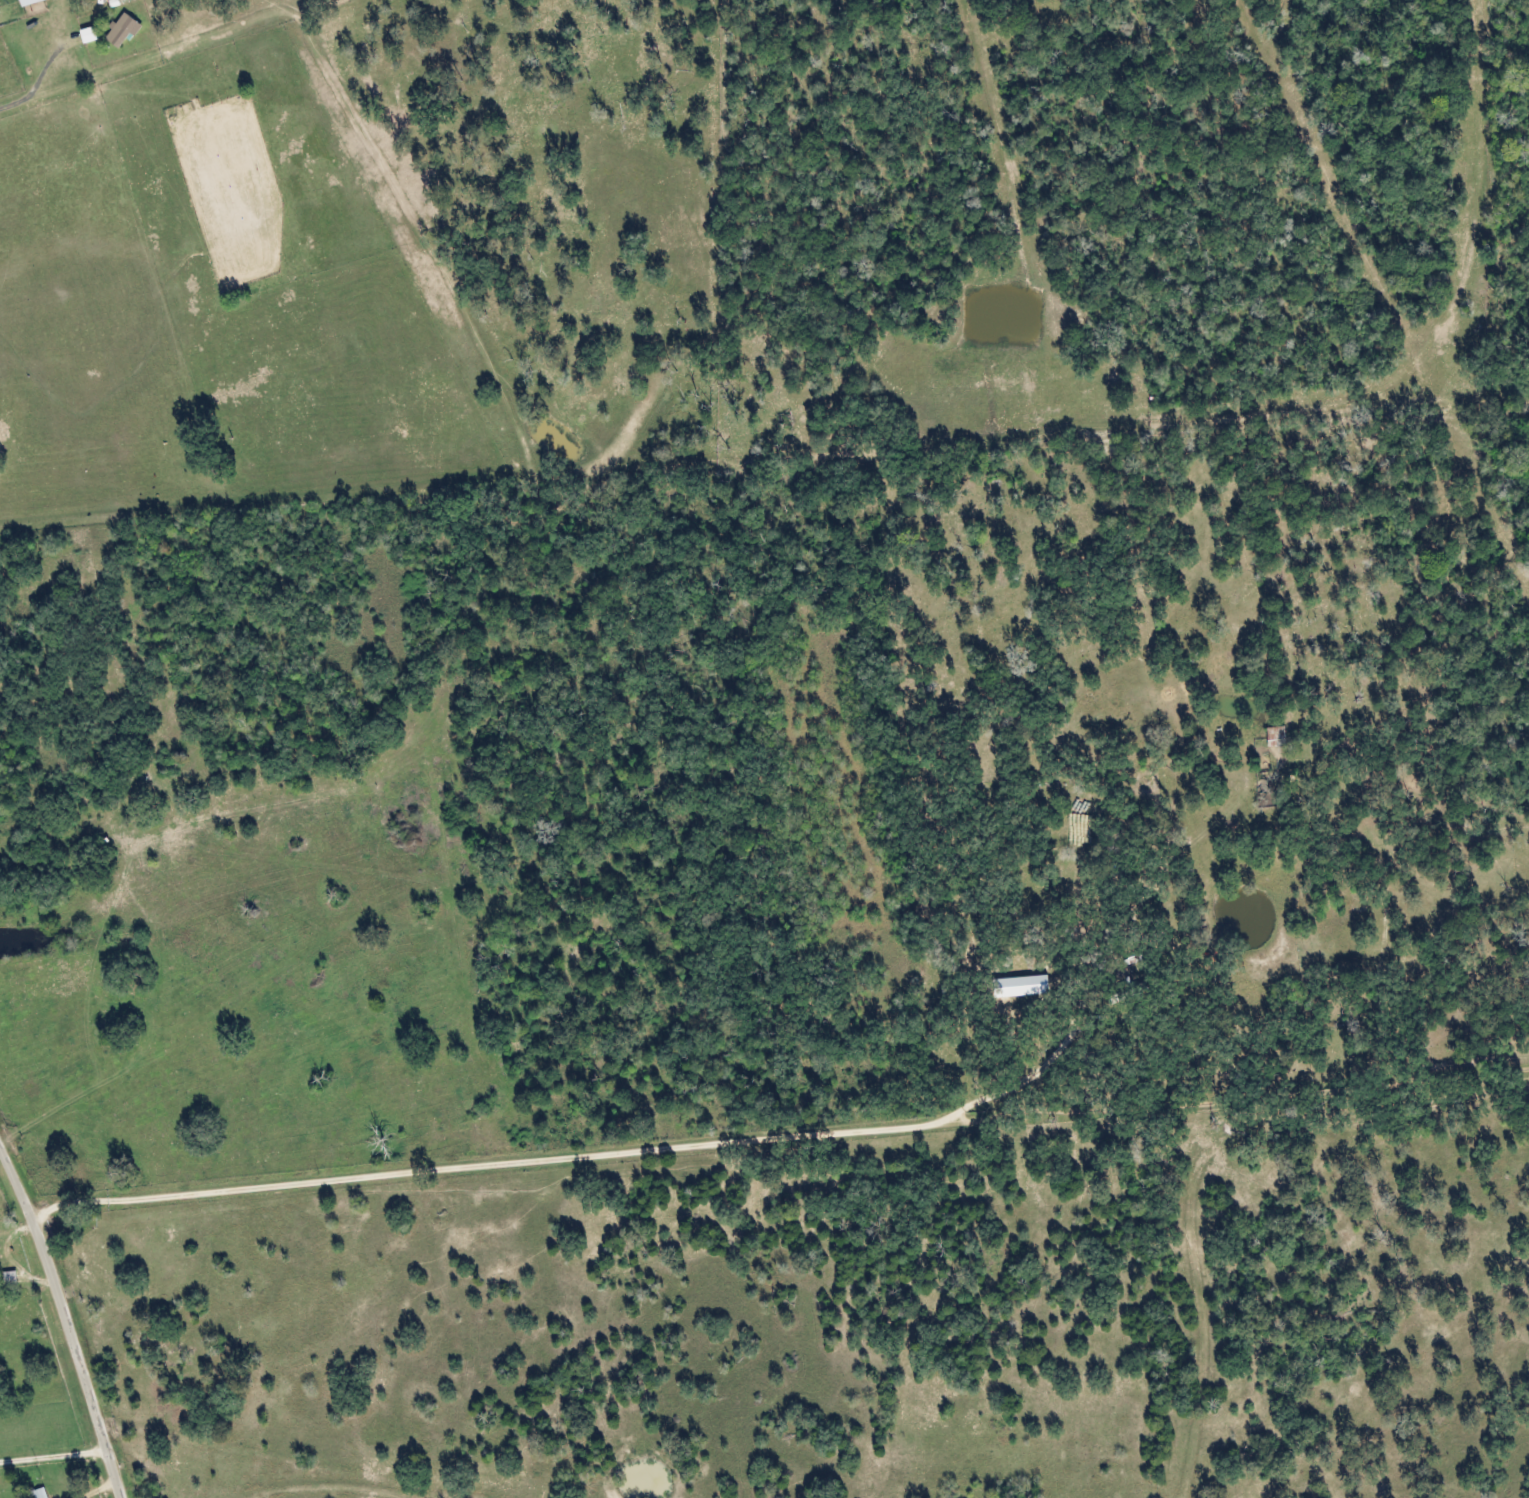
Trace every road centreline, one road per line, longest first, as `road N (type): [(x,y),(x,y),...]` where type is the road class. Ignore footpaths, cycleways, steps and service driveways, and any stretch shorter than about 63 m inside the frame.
road 1 (residential): [(128,1497),(65,1293),(0,1137)]

